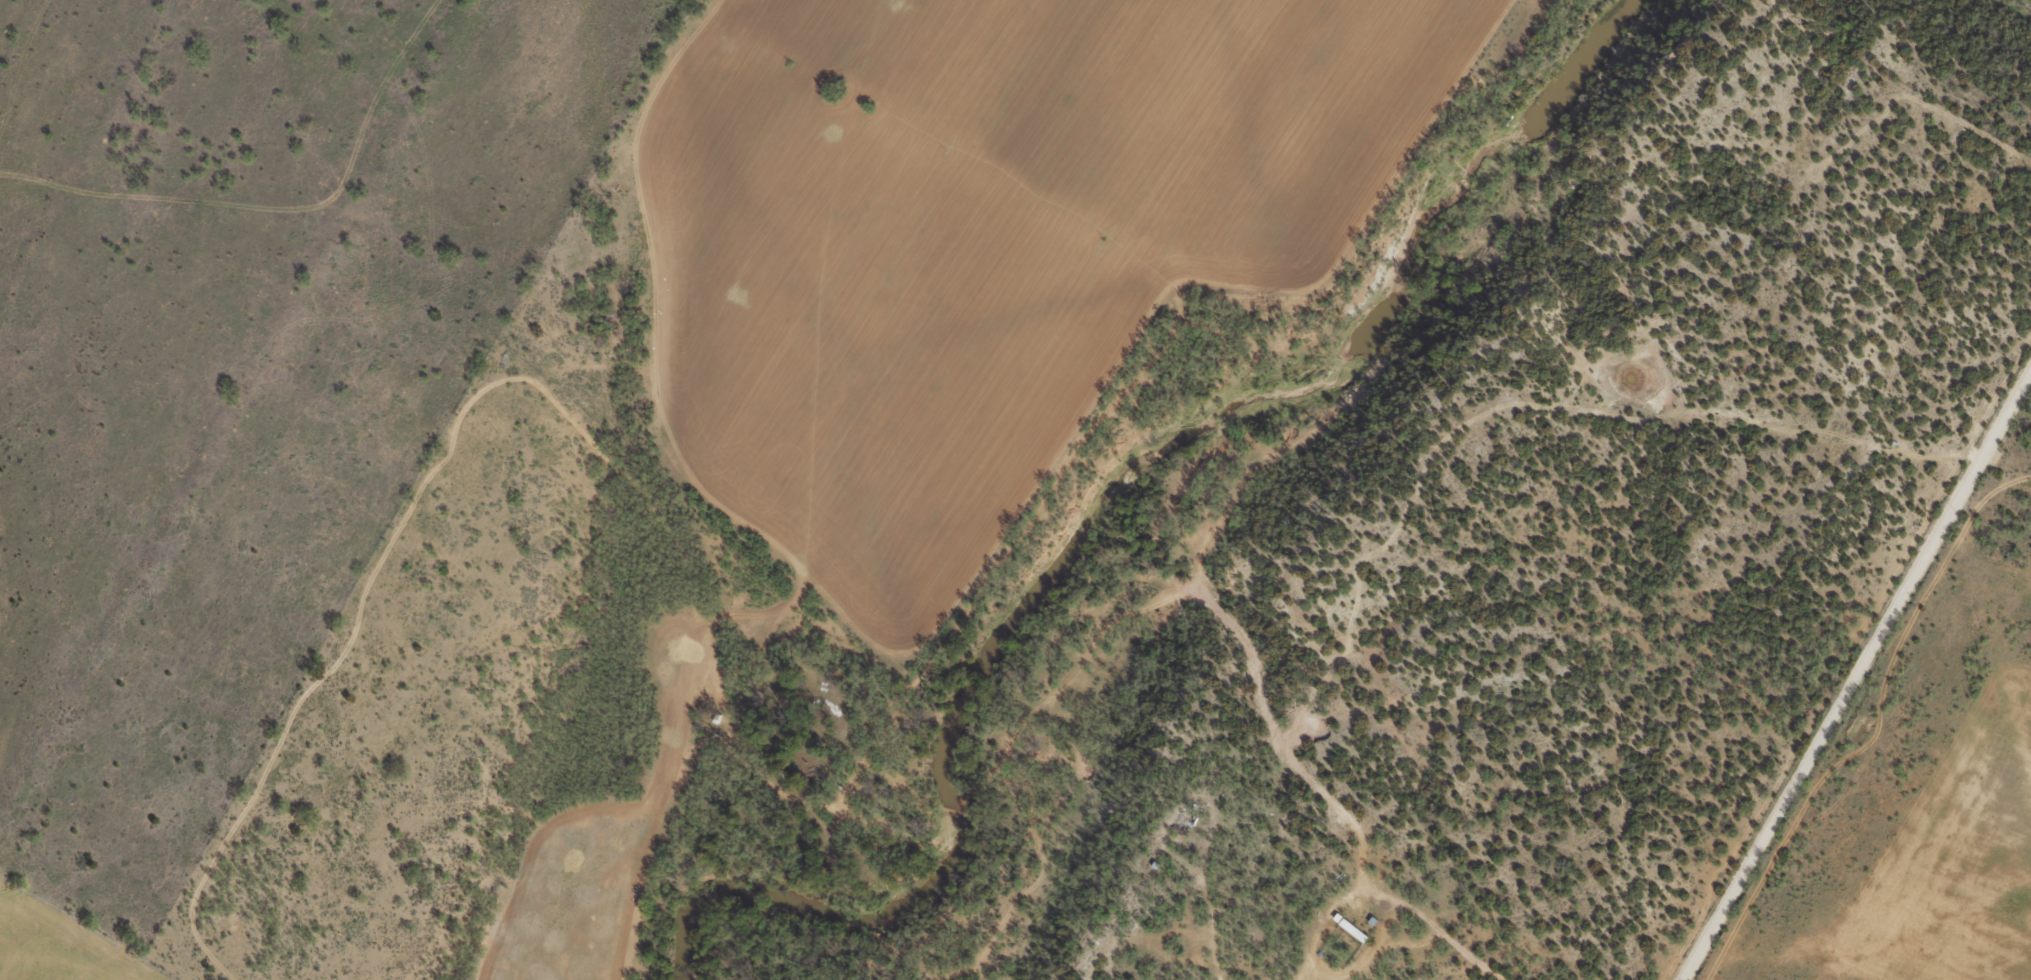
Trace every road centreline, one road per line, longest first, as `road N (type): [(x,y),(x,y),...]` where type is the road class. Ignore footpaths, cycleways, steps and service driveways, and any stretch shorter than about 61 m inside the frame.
road 1 (residential): [(1695,979),(2030,431)]

